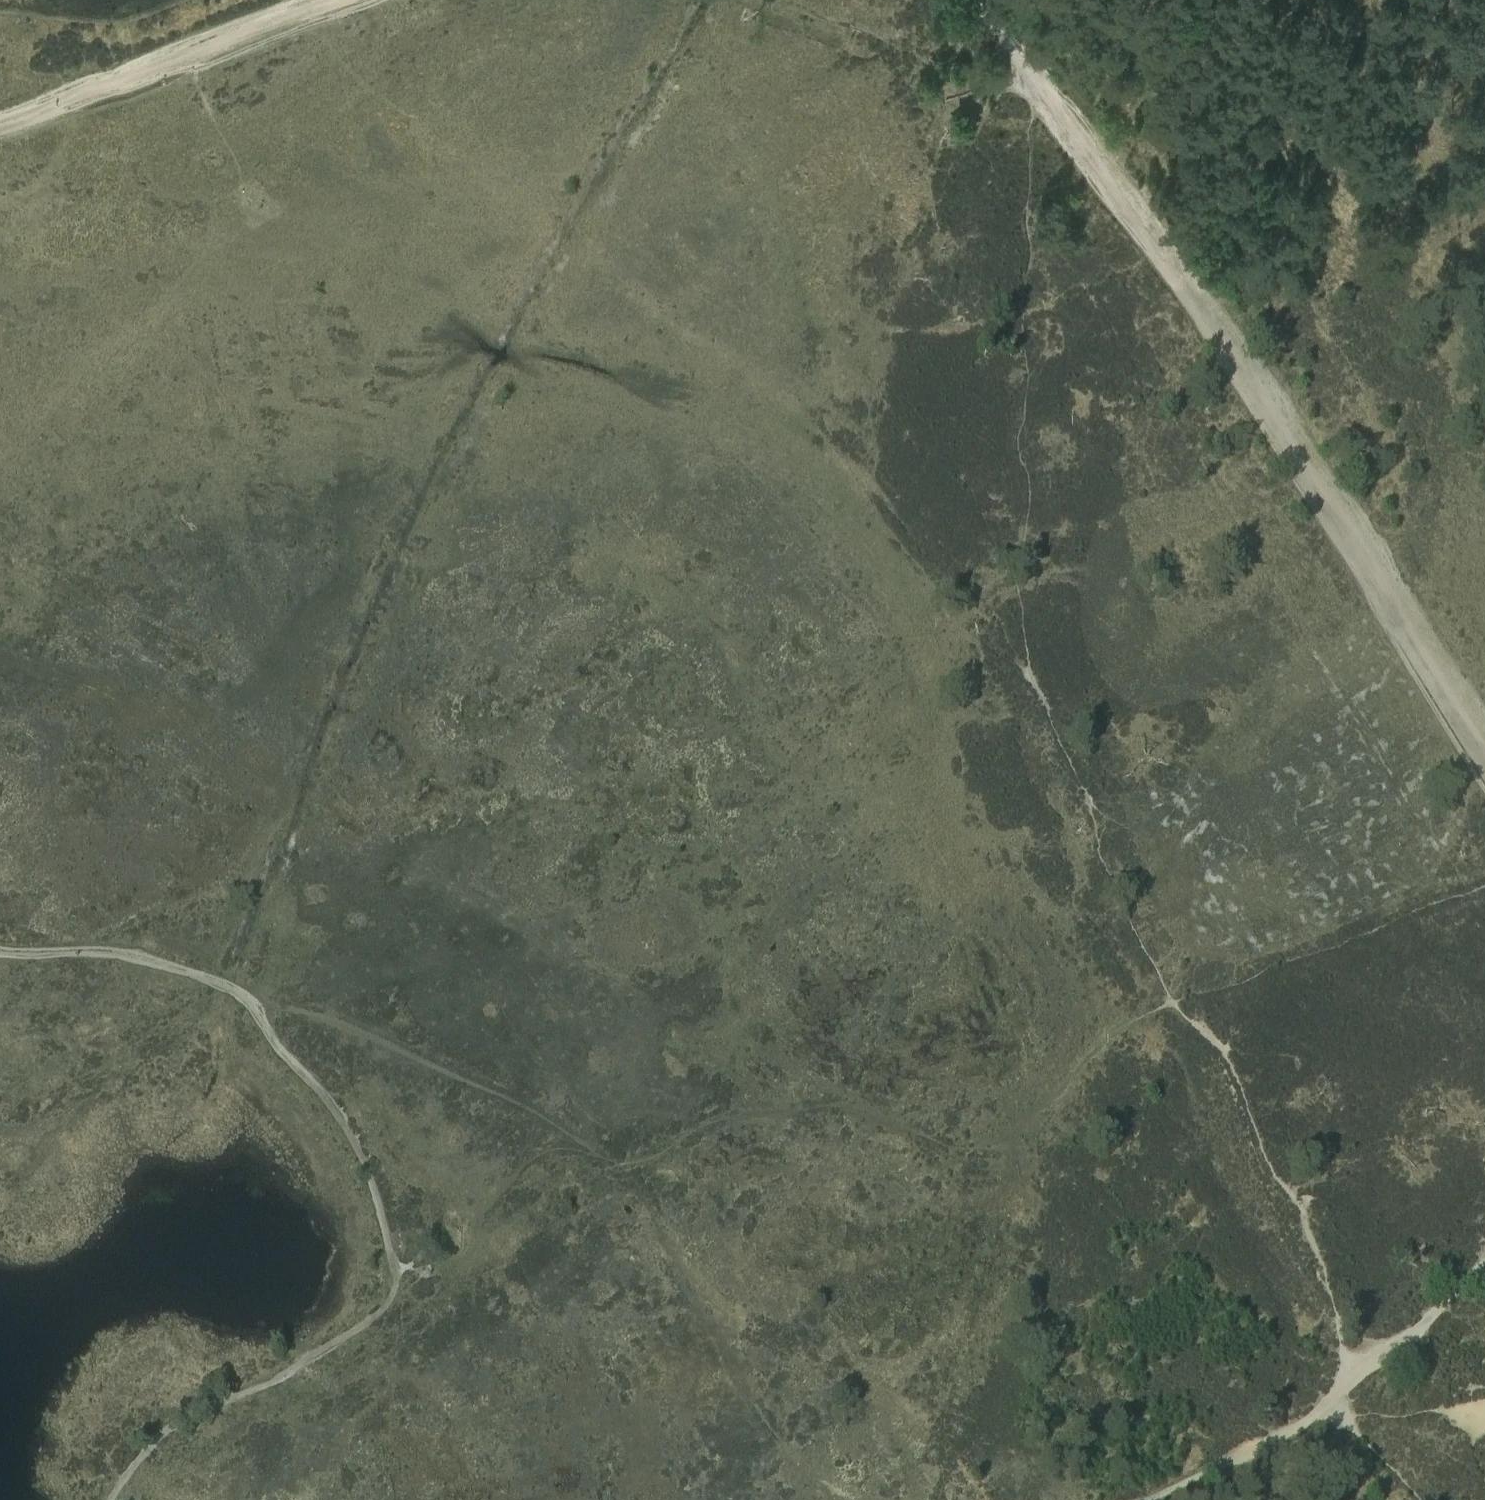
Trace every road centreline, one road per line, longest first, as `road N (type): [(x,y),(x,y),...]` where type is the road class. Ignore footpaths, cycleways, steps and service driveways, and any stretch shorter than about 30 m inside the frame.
road 1 (track): [(0,957),(77,951),(163,964),(248,998),(359,1154),(387,1232),(395,1276),(385,1301),(339,1339),(150,1438),(110,1499)]
road 2 (track): [(0,124),(94,97),(340,0)]

